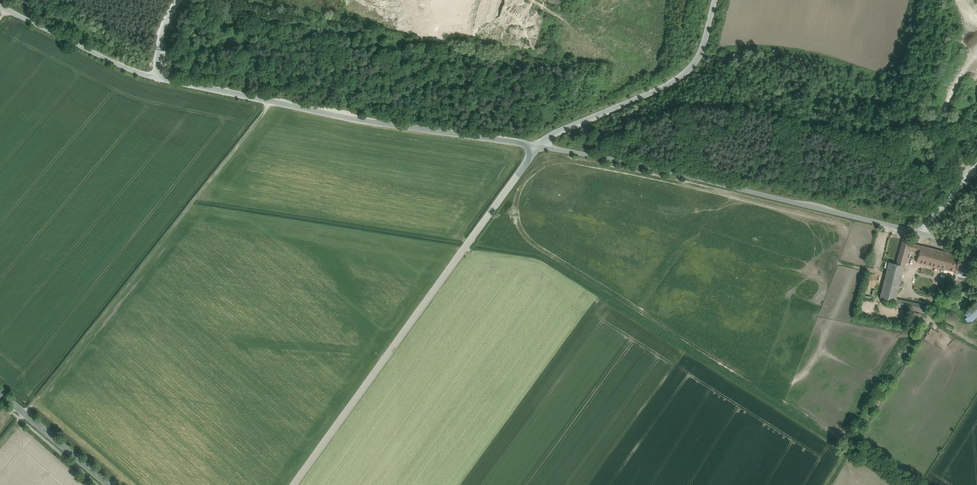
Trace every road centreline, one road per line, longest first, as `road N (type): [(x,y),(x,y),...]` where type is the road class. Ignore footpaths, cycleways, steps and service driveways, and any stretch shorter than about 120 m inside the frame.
road 1 (unclassified): [(538,146),(341,117),(139,73),(0,5)]
road 2 (unclassified): [(976,247),(538,146)]
road 3 (unclassified): [(290,484),(538,146)]
road 4 (track): [(270,102),(20,419)]
road 5 (track): [(716,0),(693,71),(538,146)]
road 6 (secondary): [(109,484),(0,393)]

